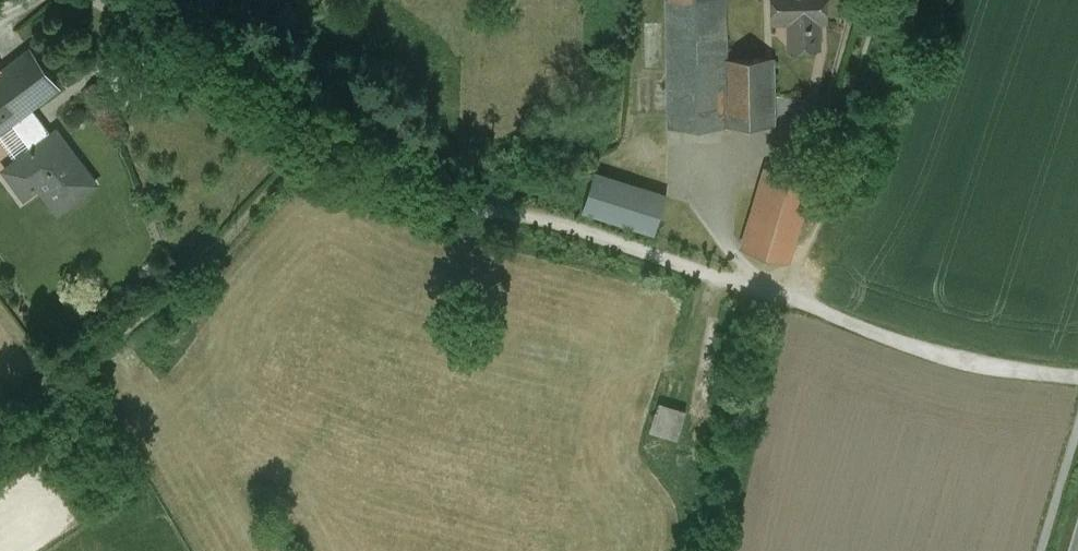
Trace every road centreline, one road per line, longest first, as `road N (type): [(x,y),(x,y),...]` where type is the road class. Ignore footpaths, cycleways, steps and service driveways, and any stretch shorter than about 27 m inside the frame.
road 1 (track): [(917,0),(821,294)]

